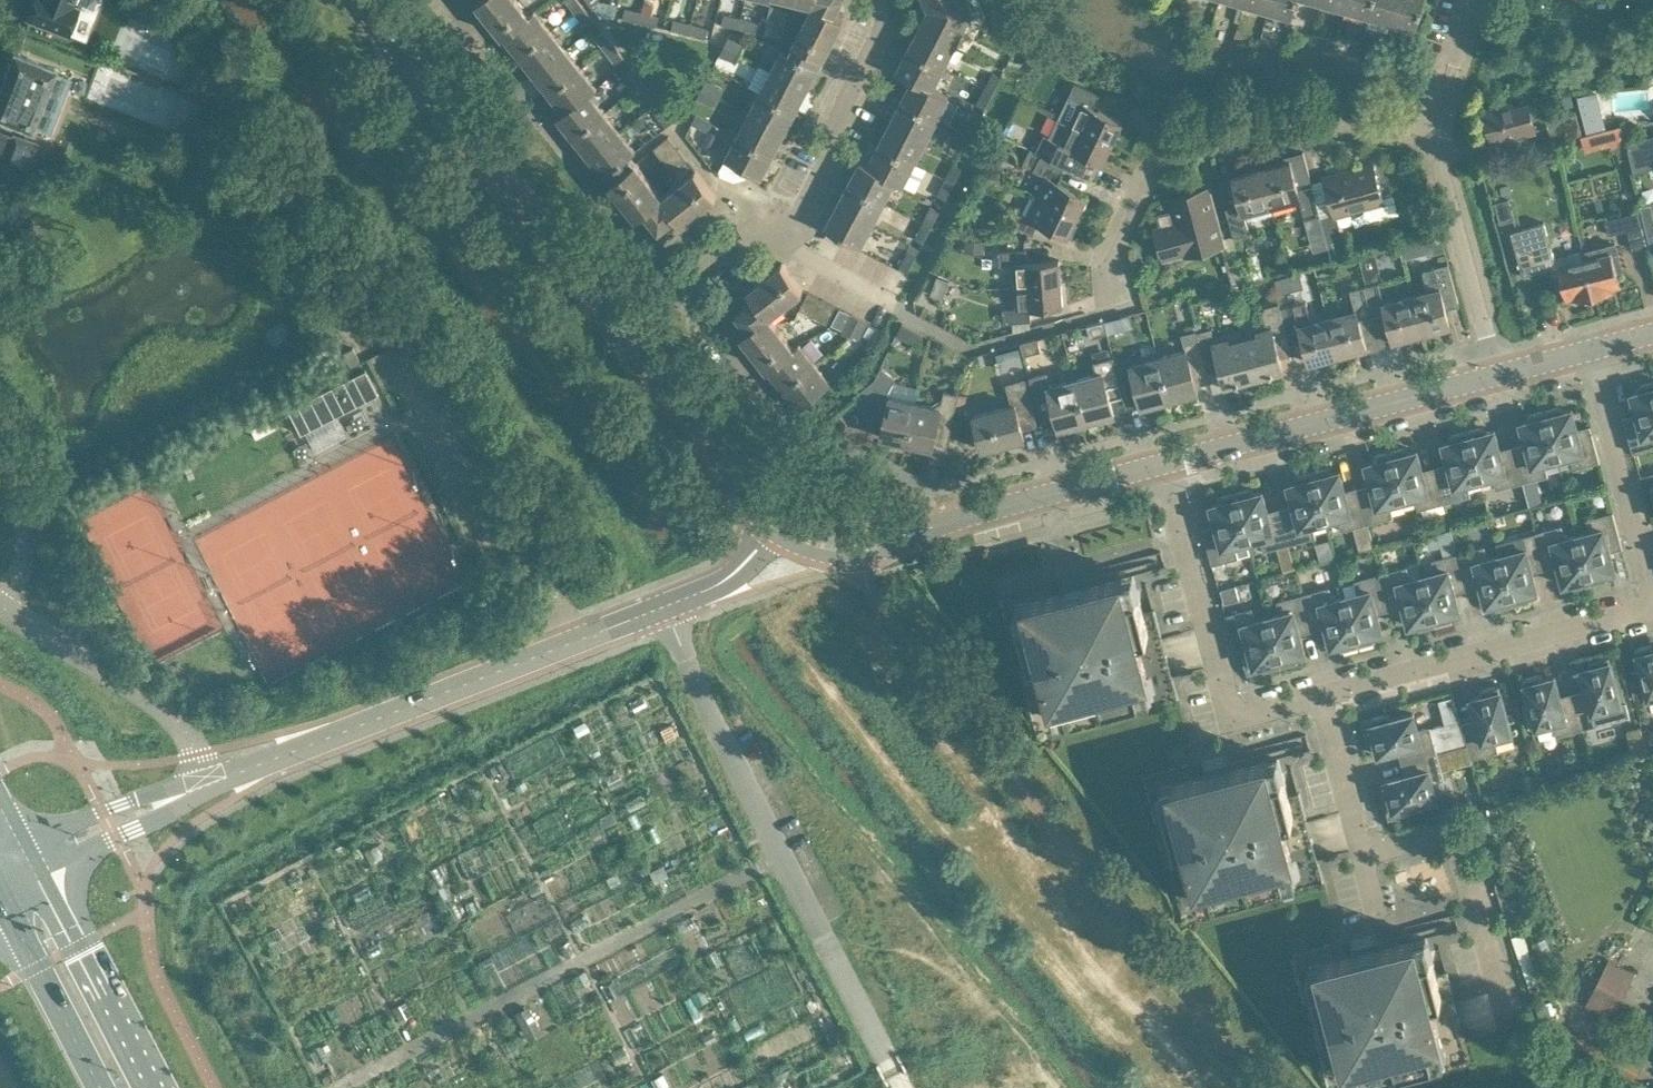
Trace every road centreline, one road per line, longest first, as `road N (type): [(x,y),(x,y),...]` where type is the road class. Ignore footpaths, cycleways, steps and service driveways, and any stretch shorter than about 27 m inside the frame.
road 1 (unclassified): [(208,784),(688,599),(731,577),(771,534)]
road 2 (residential): [(1115,303),(1104,259),(1155,162),(1301,123),(1436,143)]
road 3 (tertiary): [(623,334),(358,0)]
road 4 (residential): [(676,286),(759,222),(801,211),(882,30),(877,0)]
road 5 (residential): [(1322,696),(1257,713),(1238,709),(1223,693),(1164,462)]
road 6 (tertiary): [(1164,462),(1496,374)]
road 7 (residential): [(1652,608),(1322,696)]
road 8 (residential): [(1363,850),(1440,830),(1459,835),(1510,1029)]
road 9 (unclassified): [(2,607),(169,709),(208,784)]
road 10 (residential): [(1652,595),(1591,351)]
road 11 (secondary): [(154,1087),(38,872)]
road 12 (residential): [(1496,374),(1436,143)]
road 13 (tertiary): [(942,523),(1164,462)]
road 14 (secondary): [(0,896),(102,1087)]
road 15 (unclassified): [(208,784),(22,840)]
road 16 (unclassified): [(38,872),(131,832),(208,784)]
road 17 (tertiary): [(771,534),(816,554),(853,557),(903,546),(942,523)]
road 18 (tertiary): [(942,523),(832,538),(786,516)]
road 19 (residential): [(1363,850),(1322,696)]
road 20 (residential): [(1436,143),(1473,0)]
road 21 (tertiary): [(711,439),(623,334)]
road 22 (residential): [(2,607),(25,553),(0,479)]

